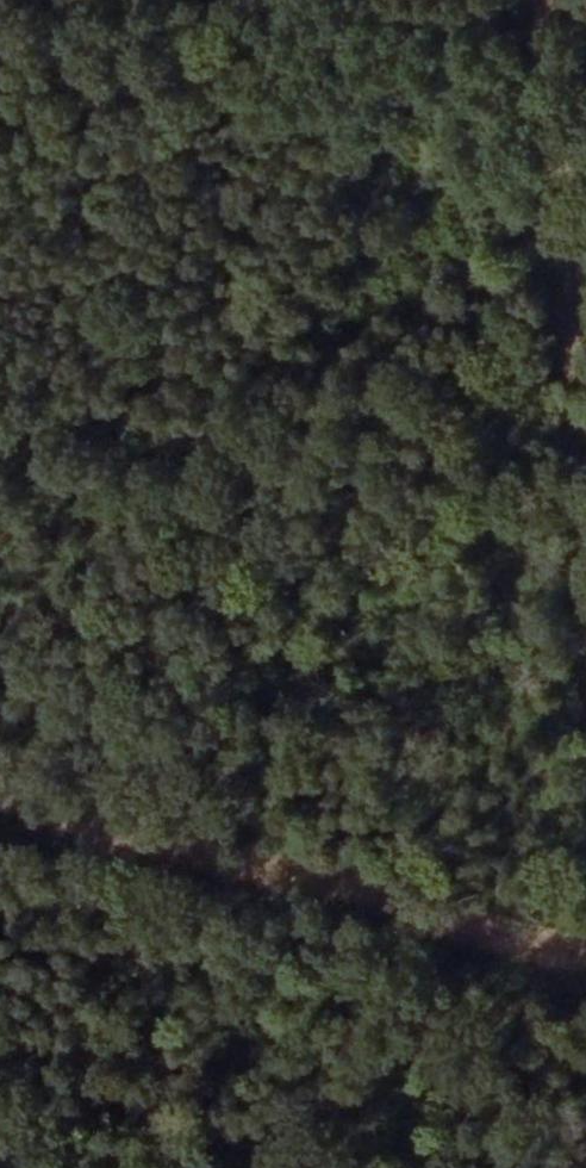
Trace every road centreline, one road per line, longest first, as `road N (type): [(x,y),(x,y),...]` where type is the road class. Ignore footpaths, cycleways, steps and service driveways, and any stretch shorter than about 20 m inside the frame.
road 1 (track): [(542,0),(585,507)]

